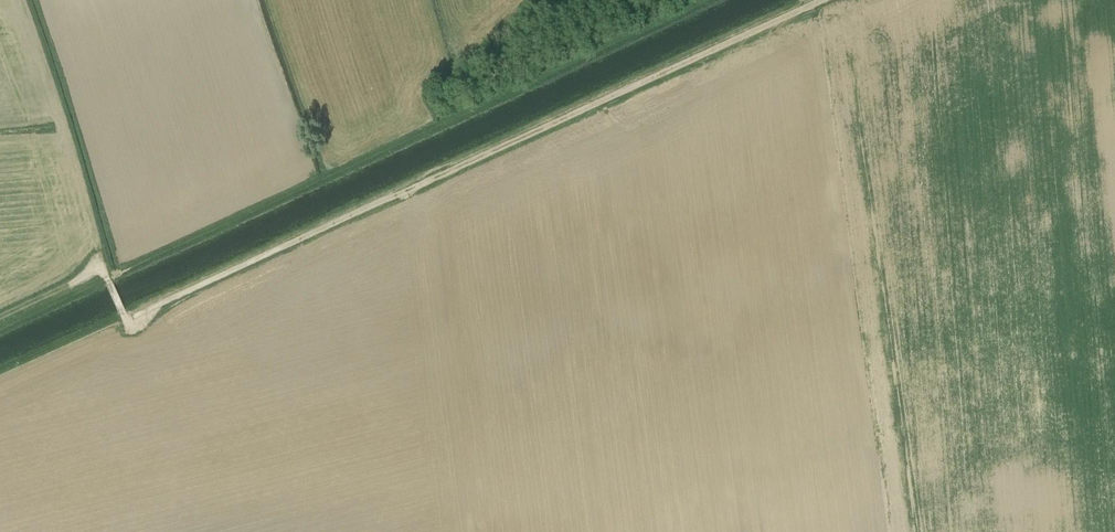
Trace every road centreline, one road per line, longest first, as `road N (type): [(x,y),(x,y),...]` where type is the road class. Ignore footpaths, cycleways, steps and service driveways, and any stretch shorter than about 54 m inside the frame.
road 1 (track): [(0,318),(103,273),(125,323),(140,323),(163,302),(817,0)]
road 2 (track): [(711,0),(107,276)]

